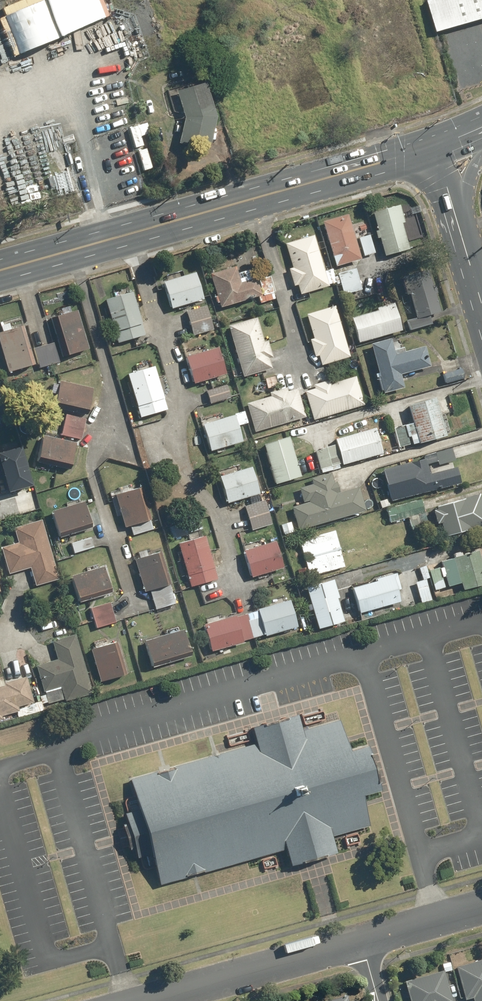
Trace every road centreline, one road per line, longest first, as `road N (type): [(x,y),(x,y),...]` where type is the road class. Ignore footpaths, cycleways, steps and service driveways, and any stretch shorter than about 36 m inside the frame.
road 1 (secondary): [(0,269),(433,149)]
road 2 (unknown): [(0,88),(294,0)]
road 3 (residential): [(144,1000),(360,939)]
road 4 (unknown): [(3,0),(67,197)]
road 5 (unknown): [(386,0),(433,149)]
road 6 (residential): [(360,939),(481,907)]

